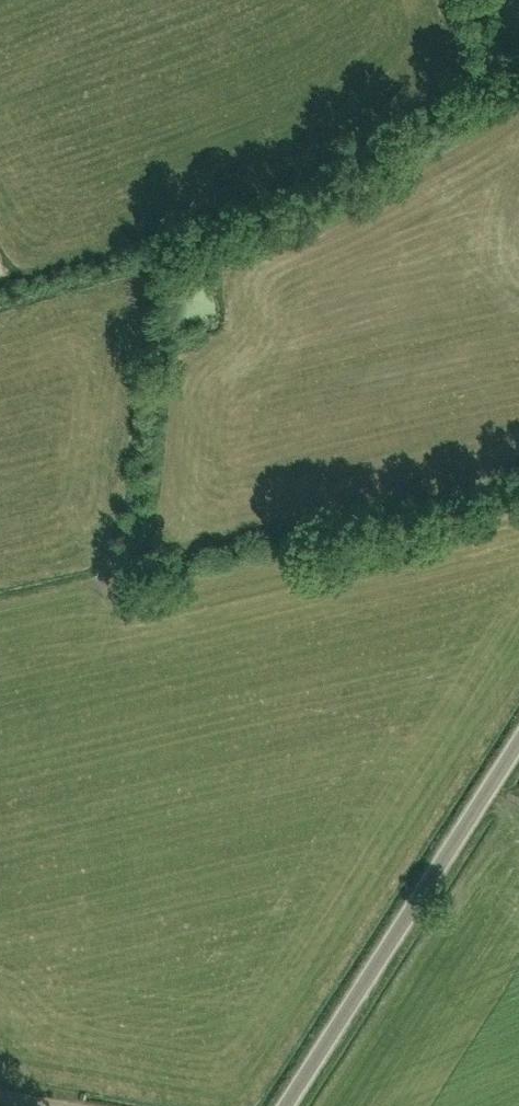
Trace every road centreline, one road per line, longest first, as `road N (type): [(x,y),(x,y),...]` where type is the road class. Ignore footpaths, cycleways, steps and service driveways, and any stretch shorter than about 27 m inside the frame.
road 1 (unclassified): [(284,1105),(518,740)]

